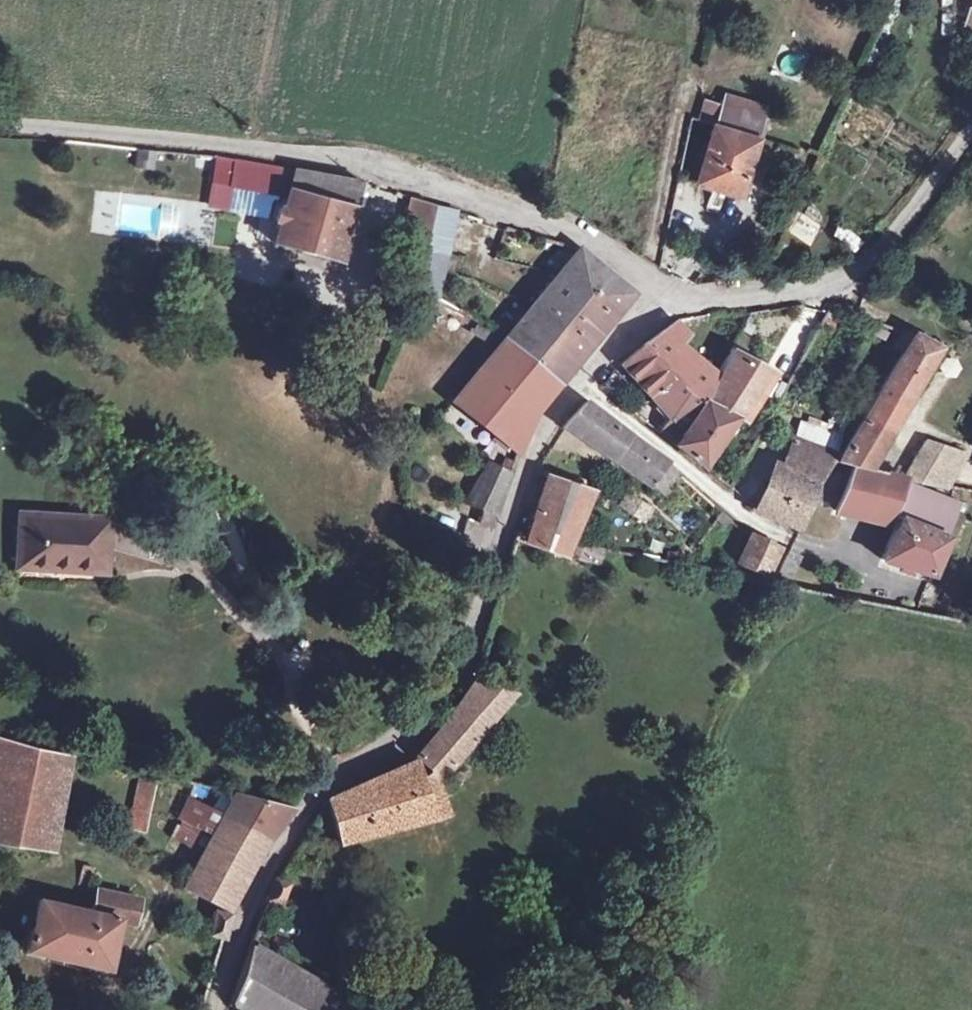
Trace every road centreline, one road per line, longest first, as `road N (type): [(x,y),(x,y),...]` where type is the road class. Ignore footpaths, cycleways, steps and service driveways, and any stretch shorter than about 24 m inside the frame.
road 1 (residential): [(580,380),(546,427),(451,679),(415,724),(338,773),(302,812),(252,897),(214,1009)]
road 2 (unclassified): [(0,119),(348,153),(585,236),(664,295)]
road 3 (unclassified): [(664,295),(840,279),(884,250),(971,128)]
road 4 (unclassified): [(580,380),(788,533)]

